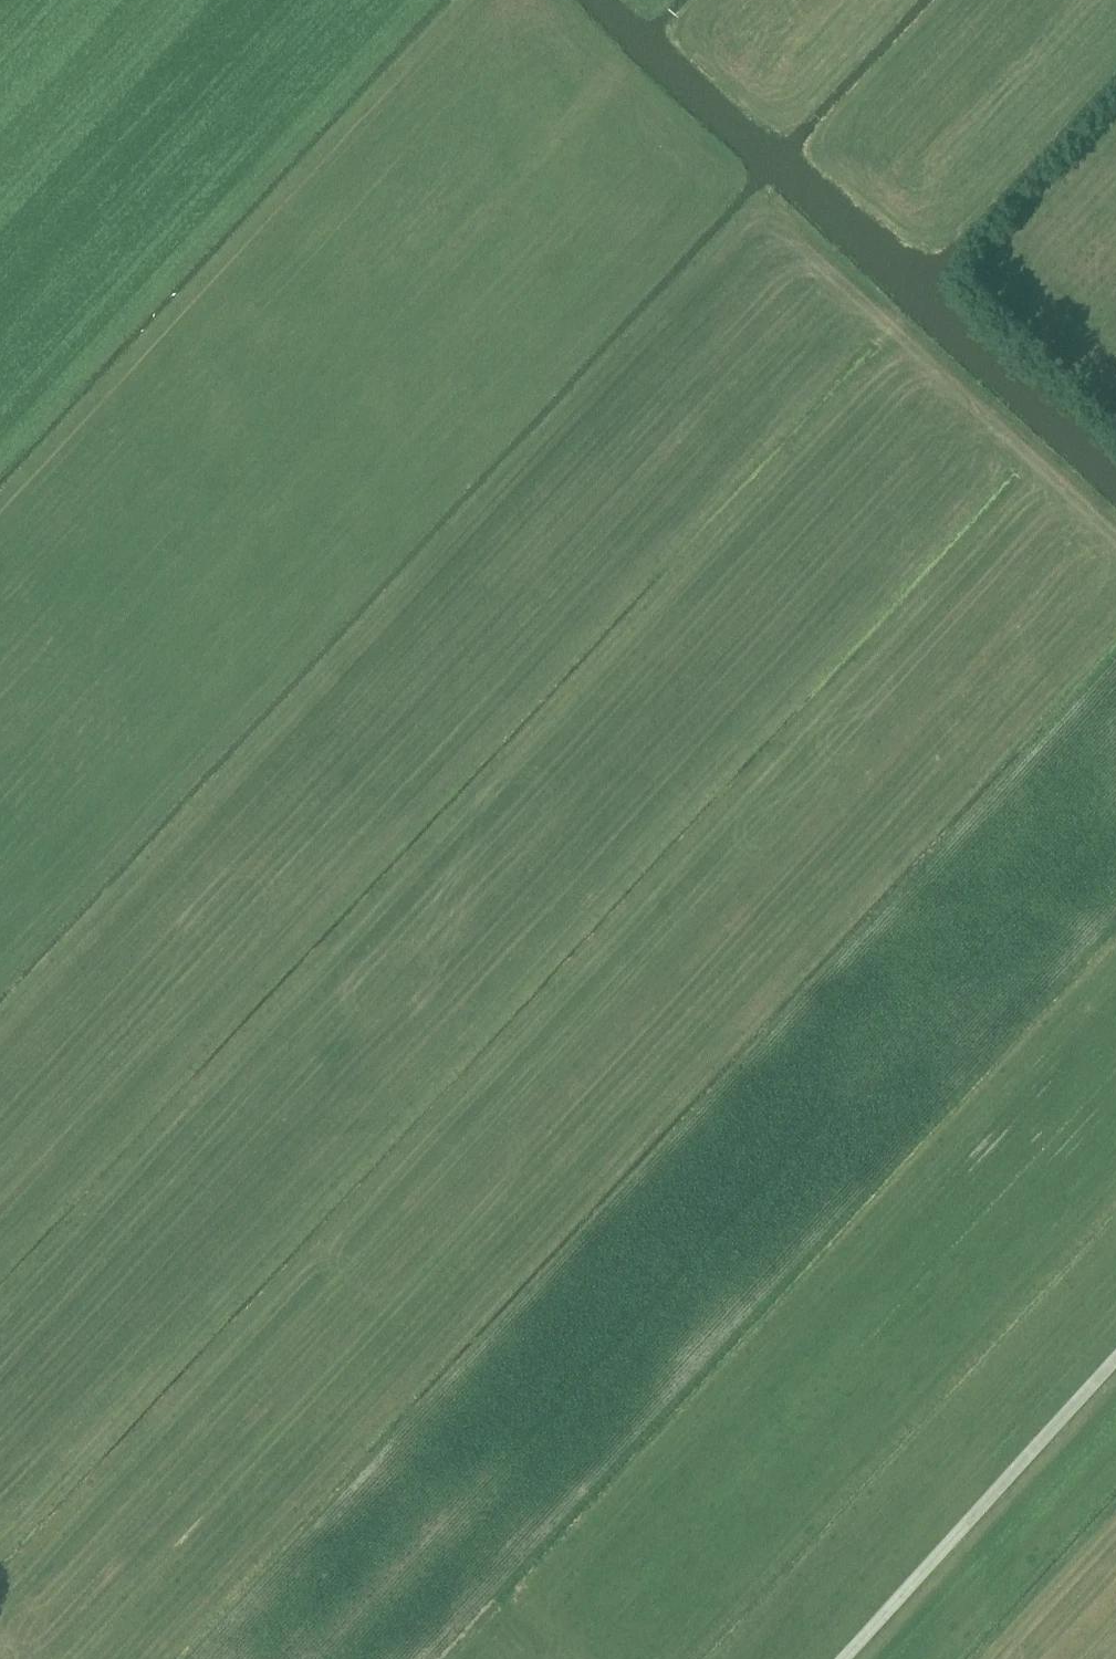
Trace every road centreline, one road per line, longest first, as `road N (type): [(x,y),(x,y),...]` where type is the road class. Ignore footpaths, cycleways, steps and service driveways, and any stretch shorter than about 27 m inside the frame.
road 1 (track): [(848,1658),(1115,1361)]

